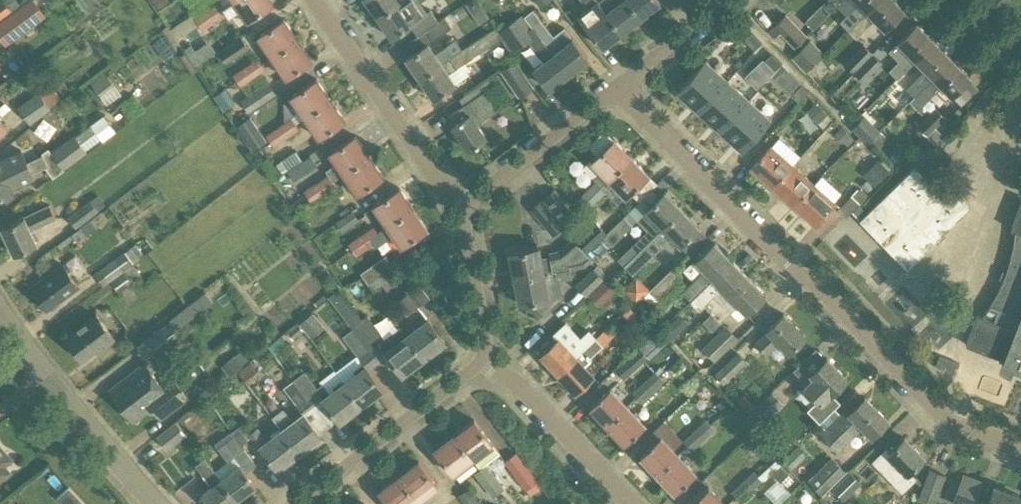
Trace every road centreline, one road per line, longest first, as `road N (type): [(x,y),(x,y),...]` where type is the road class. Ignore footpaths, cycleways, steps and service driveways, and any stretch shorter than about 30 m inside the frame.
road 1 (residential): [(1020,453),(944,419),(647,119),(632,98),(633,73)]
road 2 (residential): [(471,203),(439,179),(314,0)]
road 3 (tertiary): [(161,503),(0,304)]
road 4 (residential): [(294,503),(483,359)]
road 5 (residential): [(471,203),(633,73)]
road 6 (residential): [(627,503),(483,359)]
road 7 (residential): [(483,359),(489,340),(464,221),(471,203)]

